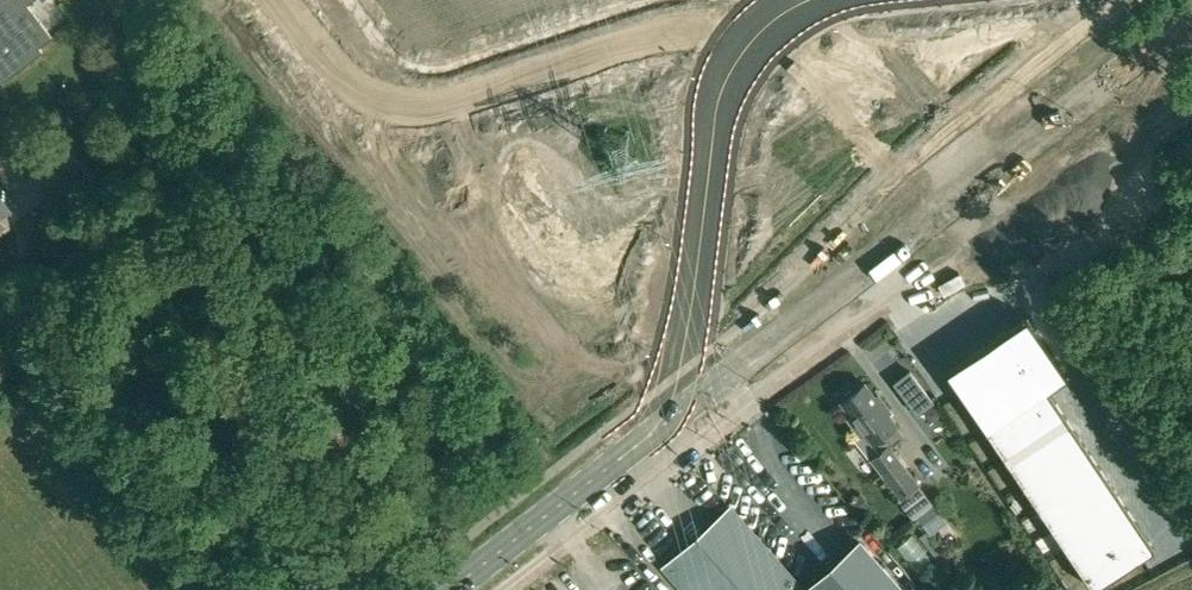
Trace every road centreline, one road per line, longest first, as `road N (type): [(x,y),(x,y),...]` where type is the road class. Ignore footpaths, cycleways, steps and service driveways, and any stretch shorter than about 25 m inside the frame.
road 1 (tertiary): [(816,57),(732,31),(663,33),(411,106),(356,88),(278,0)]
road 2 (primary): [(453,589),(823,302)]
road 3 (primary): [(956,173),(823,302)]
road 4 (primary): [(823,302),(979,206)]
road 5 (tertiary): [(974,103),(816,57)]
road 6 (primary): [(1191,10),(1052,92)]
road 7 (tertiary): [(816,57),(954,138)]
road 8 (primary): [(1081,122),(1191,31)]

